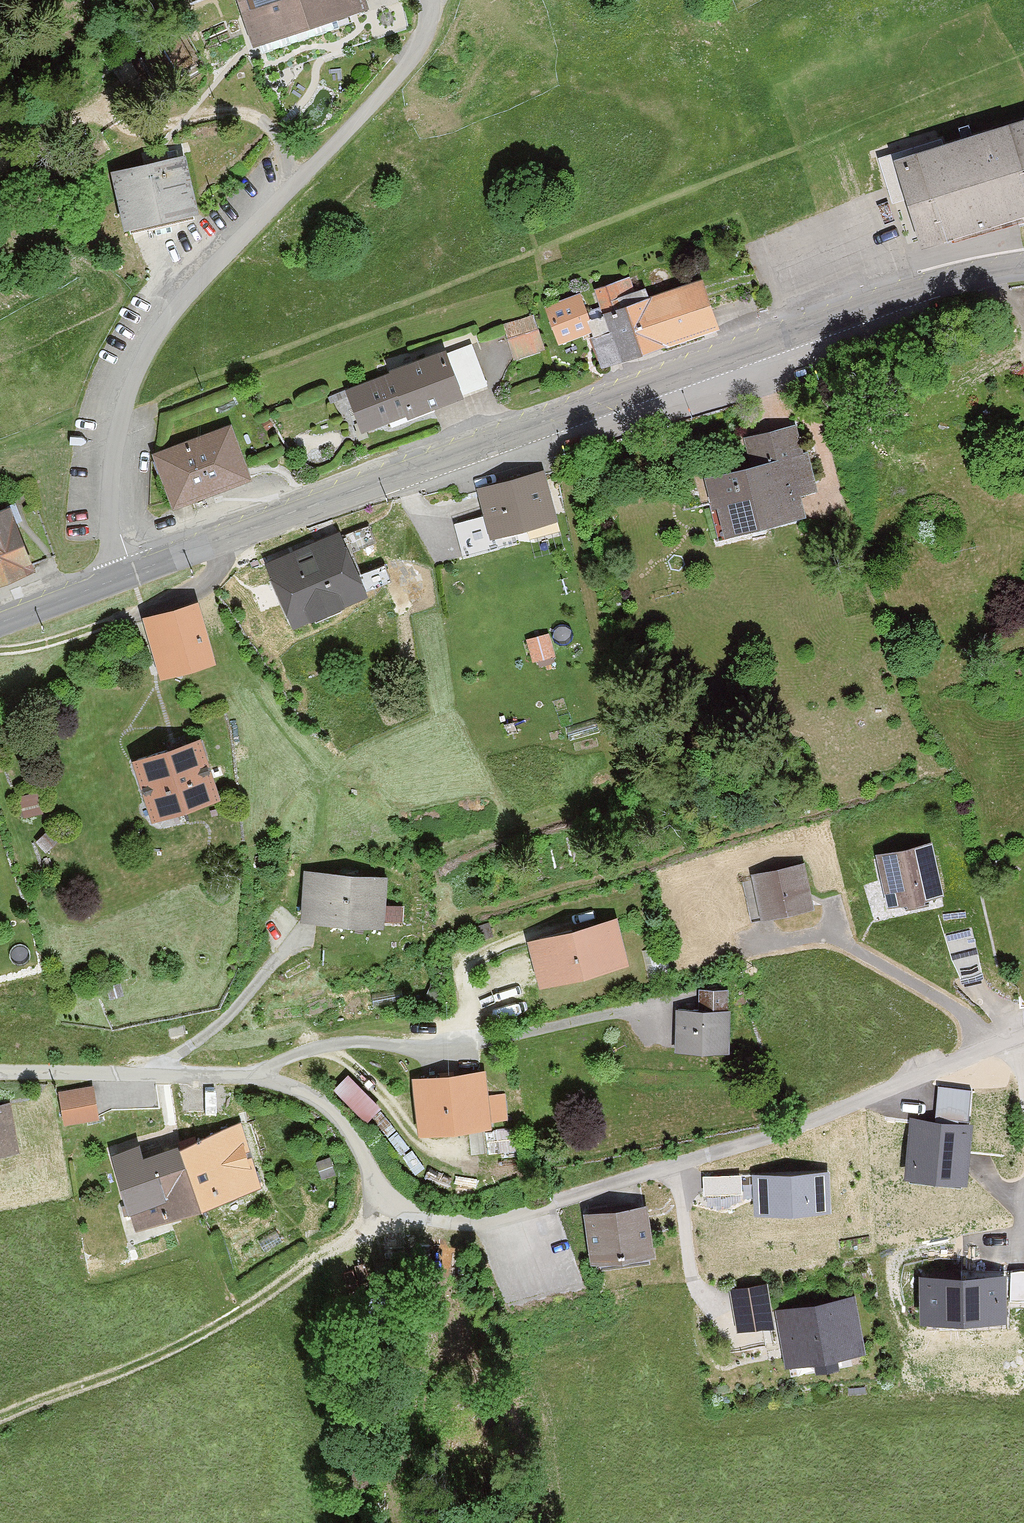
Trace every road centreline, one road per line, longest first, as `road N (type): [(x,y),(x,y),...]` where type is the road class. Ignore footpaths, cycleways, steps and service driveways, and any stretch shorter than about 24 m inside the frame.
road 1 (residential): [(0,1071),(261,1078),(342,1131),(371,1167),(385,1202),(421,1221),(464,1225),(763,1138),(1023,1038)]
road 2 (tertiary): [(128,572),(742,344),(919,287),(1023,265)]
road 3 (residential): [(128,572),(114,528),(112,433),(139,355),(173,305),(408,62),(434,0)]
road 4 (track): [(0,651),(50,645),(158,609),(200,585)]
road 5 (tertiary): [(0,622),(128,572)]

